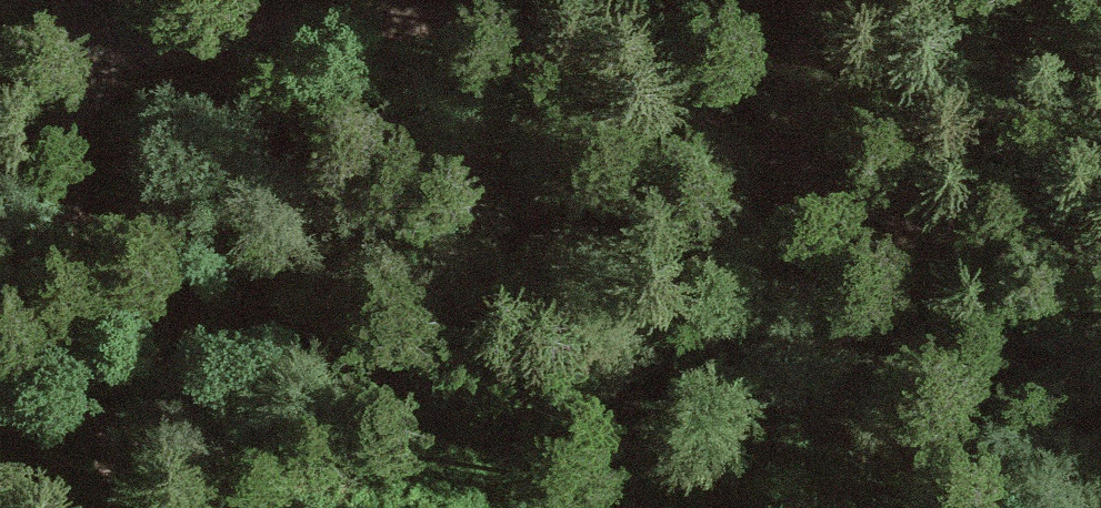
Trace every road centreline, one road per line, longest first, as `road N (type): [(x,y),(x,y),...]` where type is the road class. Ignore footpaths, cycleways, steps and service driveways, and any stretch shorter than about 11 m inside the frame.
road 1 (track): [(1100,268),(1045,268),(925,224),(640,72),(484,15),(374,15),(0,56)]
road 2 (track): [(79,52),(80,286),(122,507)]

